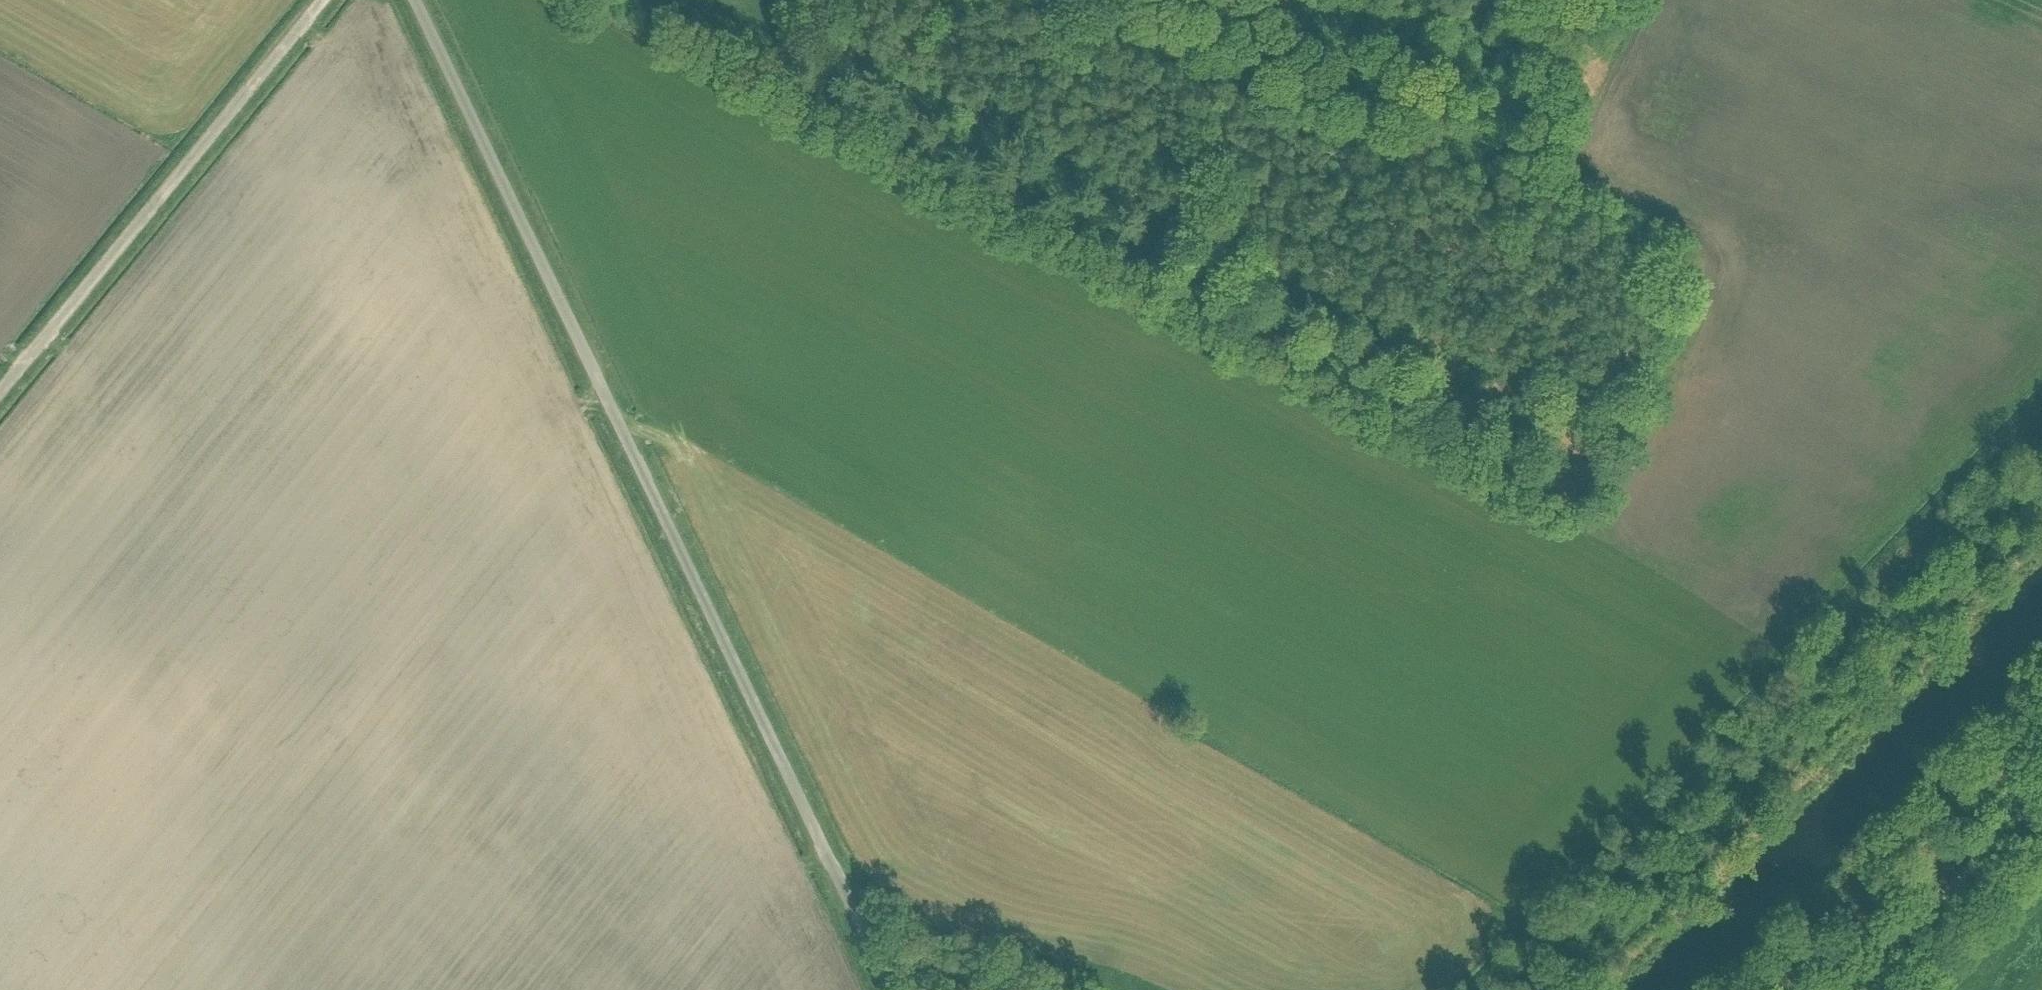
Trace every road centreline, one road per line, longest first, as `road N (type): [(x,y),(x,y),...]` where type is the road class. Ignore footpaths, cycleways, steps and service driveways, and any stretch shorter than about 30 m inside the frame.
road 1 (unclassified): [(898,989),(412,0)]
road 2 (unclassified): [(0,394),(328,0)]
road 3 (unclassified): [(1846,989),(2041,793)]

